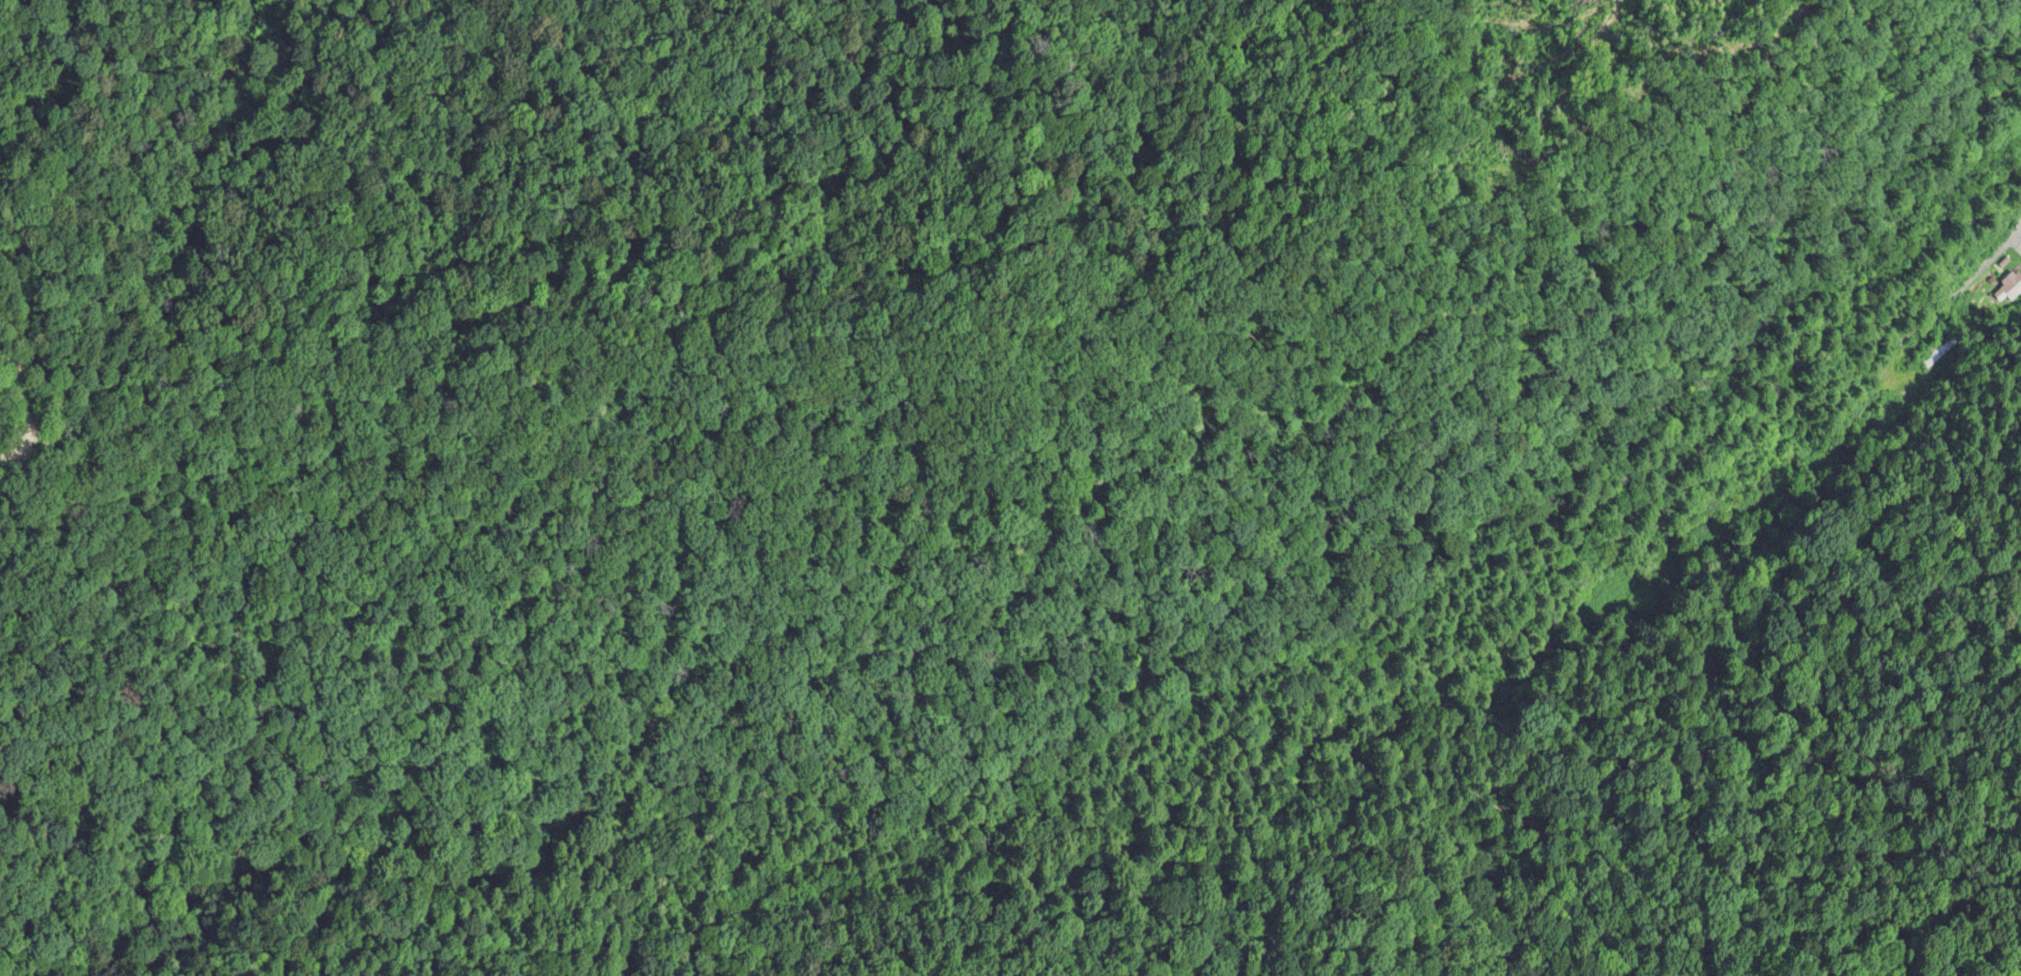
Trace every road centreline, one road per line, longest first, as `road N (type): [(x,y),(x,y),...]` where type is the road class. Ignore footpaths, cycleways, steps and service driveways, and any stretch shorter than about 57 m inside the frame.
road 1 (residential): [(1922,406),(2020,295)]

